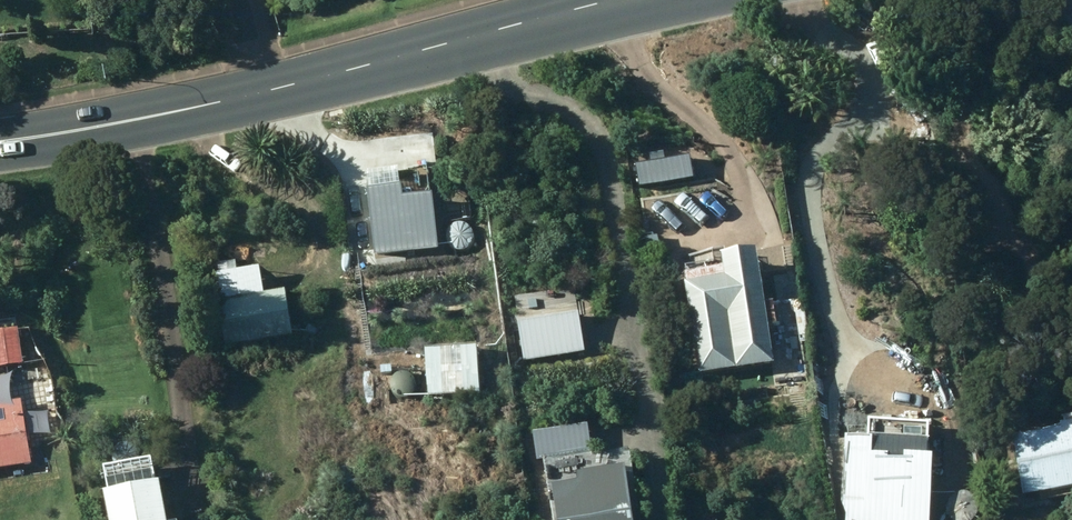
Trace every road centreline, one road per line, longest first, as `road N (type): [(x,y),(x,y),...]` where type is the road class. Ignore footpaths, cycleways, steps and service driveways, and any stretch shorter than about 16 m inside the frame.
road 1 (secondary): [(601,0),(168,112),(0,142)]

